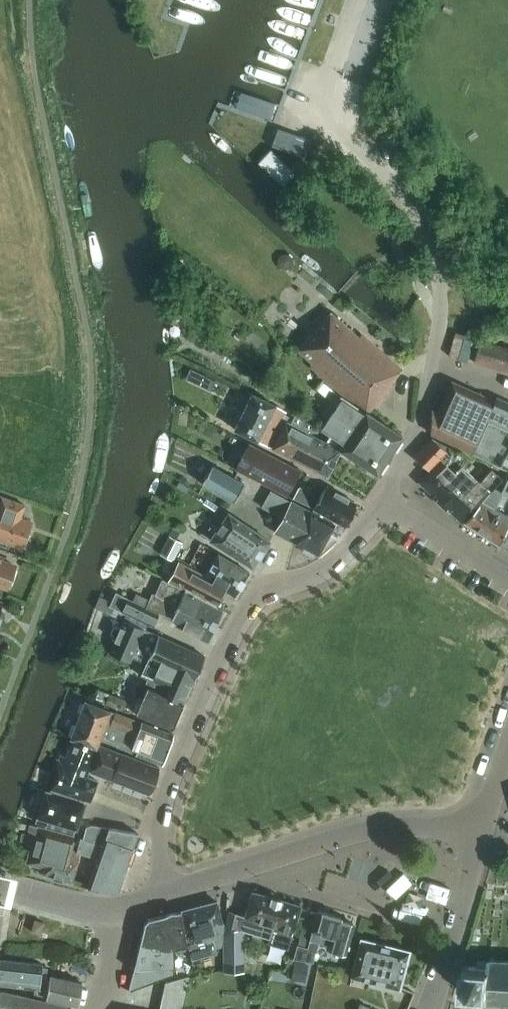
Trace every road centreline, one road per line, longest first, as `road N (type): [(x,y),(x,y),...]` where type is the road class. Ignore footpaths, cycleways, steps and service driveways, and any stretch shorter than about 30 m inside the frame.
road 1 (residential): [(165,894),(163,796),(243,615),(267,593),(324,570),(388,516)]
road 2 (residential): [(434,355),(440,278),(412,204),(322,103),(362,0)]
road 3 (tertiary): [(482,835),(435,825),(360,830),(165,894)]
road 4 (residential): [(388,516),(391,481),(421,427),(434,355)]
road 5 (residential): [(507,576),(409,515),(388,516)]
road 6 (residential): [(457,924),(335,888)]

